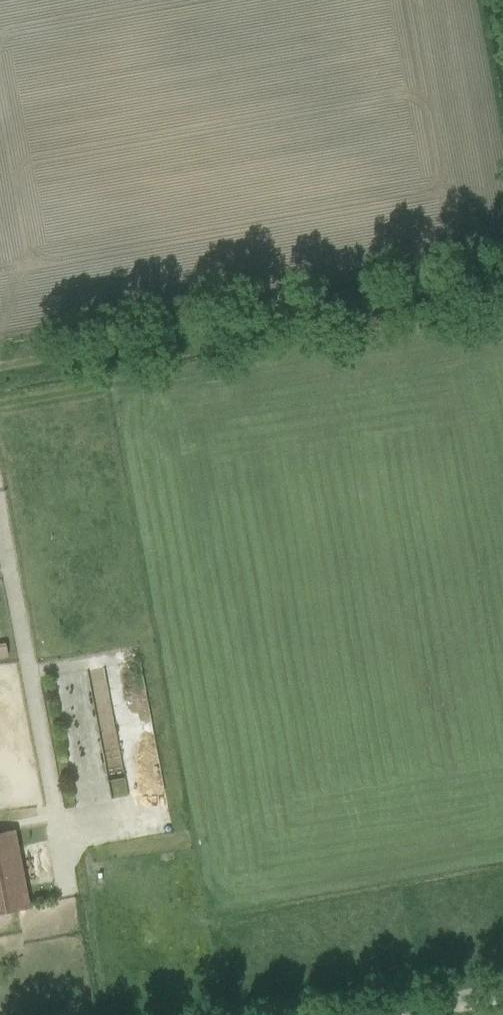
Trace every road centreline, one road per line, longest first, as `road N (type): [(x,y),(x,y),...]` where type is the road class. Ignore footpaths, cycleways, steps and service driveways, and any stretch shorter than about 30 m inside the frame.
road 1 (track): [(502,275),(0,370)]
road 2 (unclassified): [(502,993),(381,1014)]

